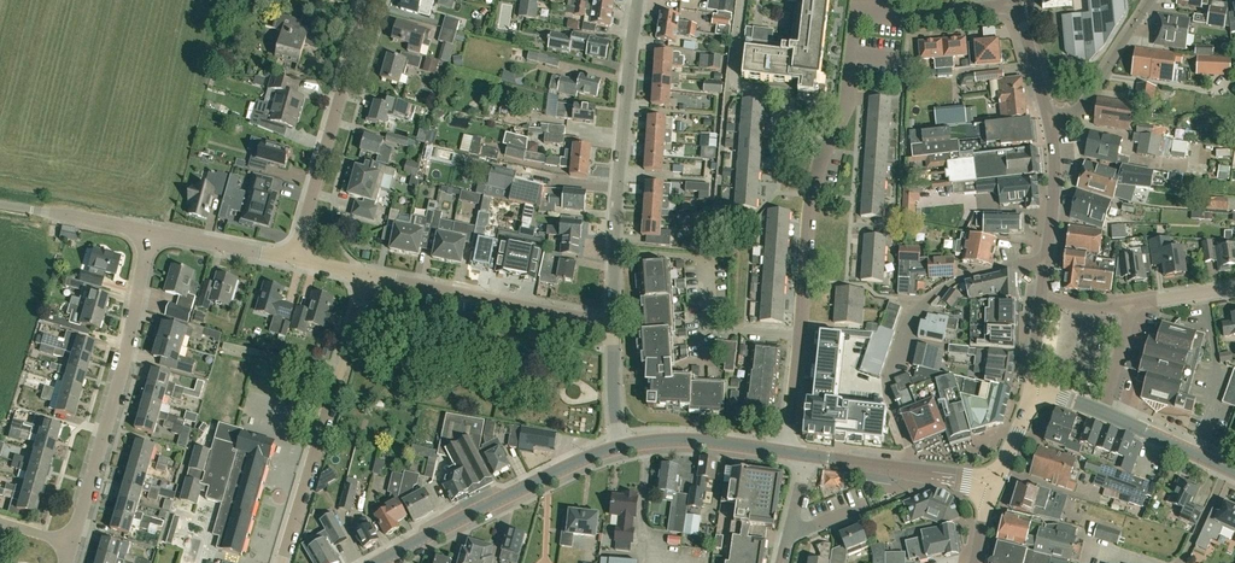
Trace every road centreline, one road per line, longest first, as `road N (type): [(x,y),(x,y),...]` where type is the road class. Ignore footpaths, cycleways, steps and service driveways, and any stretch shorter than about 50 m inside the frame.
road 1 (residential): [(799,338),(812,198),(848,101),(858,12),(1016,5)]
road 2 (residential): [(72,545),(153,233)]
road 3 (residential): [(908,471),(908,440),(886,386),(916,309),(977,273),(1046,263)]
road 4 (residential): [(283,562),(370,275)]
road 5 (residential): [(295,259),(369,0)]
road 6 (secondary): [(378,562),(619,447)]
road 7 (residential): [(615,252),(642,0)]
road 8 (residential): [(616,325),(370,275)]
road 9 (residential): [(799,338),(716,329),(707,270),(697,259),(615,252)]
road 10 (residential): [(1194,455),(1216,395),(1207,291)]
road 11 (secondary): [(619,447),(683,440),(786,452)]
road 12 (residential): [(1048,117),(1085,103),(1150,0)]
road 13 (secondary): [(1046,263),(1054,188),(1048,117)]
road 14 (residential): [(295,259),(153,233)]
road 15 (residential): [(619,447),(616,325)]
road 16 (residential): [(153,233),(35,212)]

